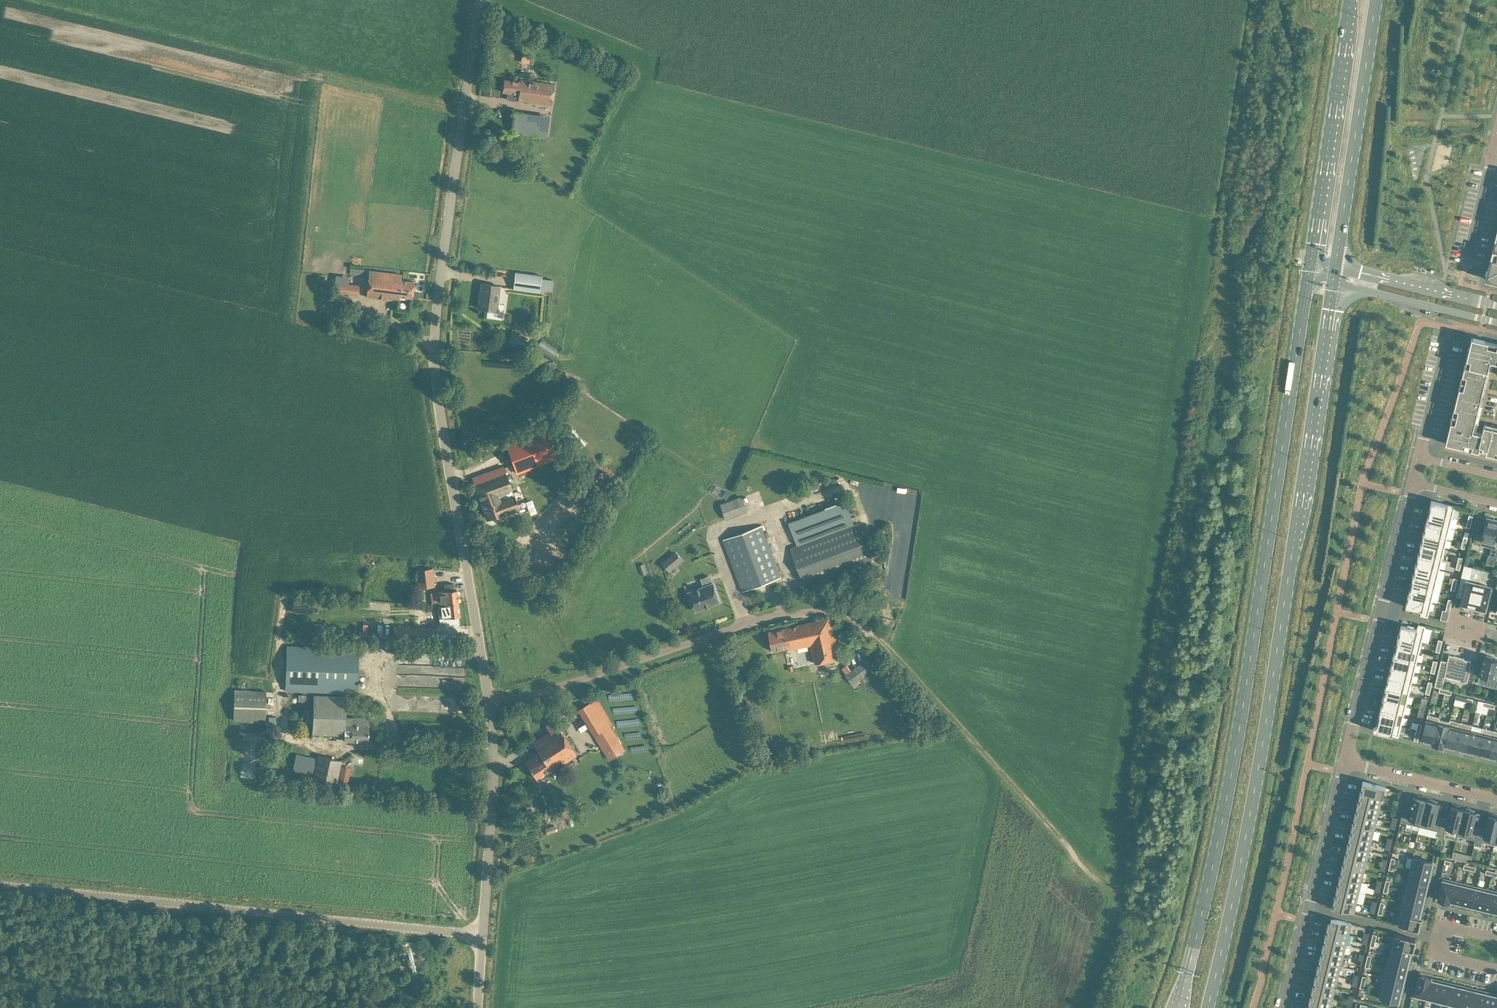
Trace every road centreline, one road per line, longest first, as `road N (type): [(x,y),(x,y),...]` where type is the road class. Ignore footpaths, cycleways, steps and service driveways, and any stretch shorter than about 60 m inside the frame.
road 1 (primary): [(1309,267),(1235,761),(1179,1007)]
road 2 (primary): [(1208,1007),(1259,769),(1333,285)]
road 3 (unclassified): [(491,708),(440,416),(435,341),(479,0)]
road 4 (unclassified): [(482,935),(0,885)]
road 5 (track): [(845,615),(874,634),(1110,896)]
road 6 (unclassified): [(491,708),(781,615),(845,615)]
road 7 (residential): [(1345,762),(1413,483)]
road 8 (primary): [(1350,0),(1309,267)]
road 9 (primary): [(1337,264),(1376,0)]
road 10 (unclassified): [(482,935),(491,708)]
road 11 (tertiary): [(1333,285),(1496,323)]
road 12 (tertiary): [(1496,305),(1337,264)]
road 13 (residential): [(1345,762),(1496,800)]
road 14 (residential): [(1309,907),(1345,762)]
road 15 (residential): [(1309,907),(1443,939)]
road 16 (residential): [(1420,457),(1449,339)]

